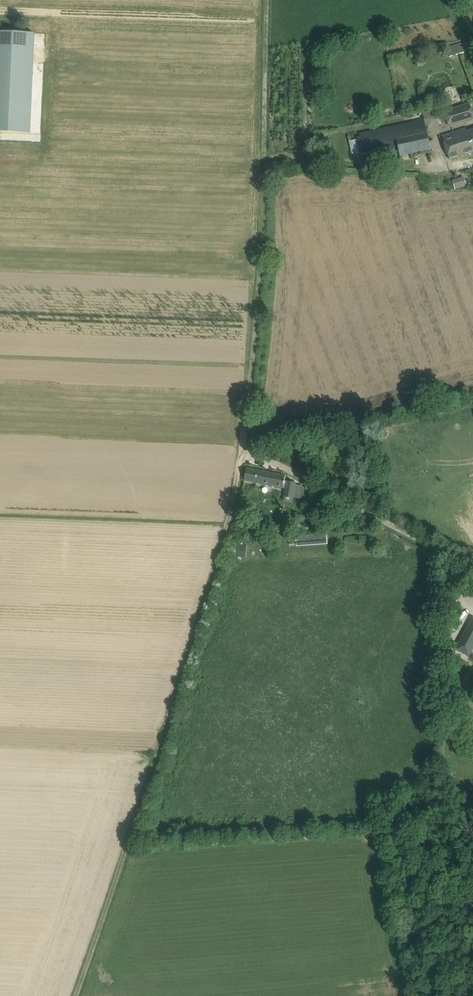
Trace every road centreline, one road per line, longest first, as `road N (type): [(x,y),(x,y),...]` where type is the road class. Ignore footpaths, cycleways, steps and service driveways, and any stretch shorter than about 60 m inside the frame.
road 1 (track): [(77,995),(242,462),(260,214),(264,0)]
road 2 (unclassified): [(472,566),(271,459),(244,453)]

